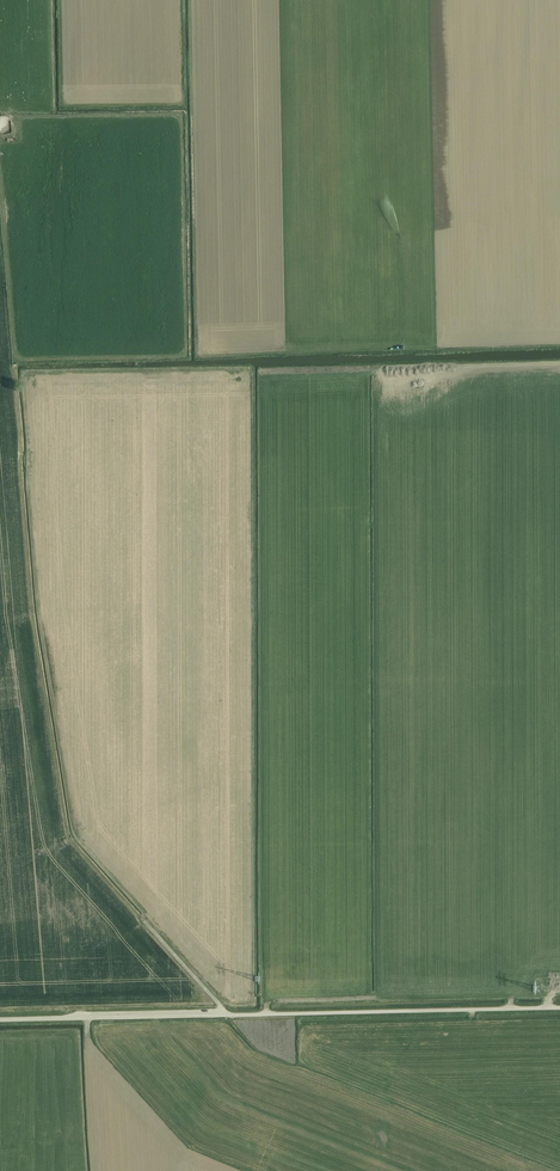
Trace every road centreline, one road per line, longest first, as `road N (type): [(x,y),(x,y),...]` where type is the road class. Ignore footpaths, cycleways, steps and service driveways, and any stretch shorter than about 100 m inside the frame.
road 1 (track): [(267,1015),(260,369),(559,363)]
road 2 (track): [(265,1005),(370,999),(367,367)]
road 3 (unclassified): [(0,1020),(559,1008)]
road 4 (track): [(224,1014),(145,922)]

